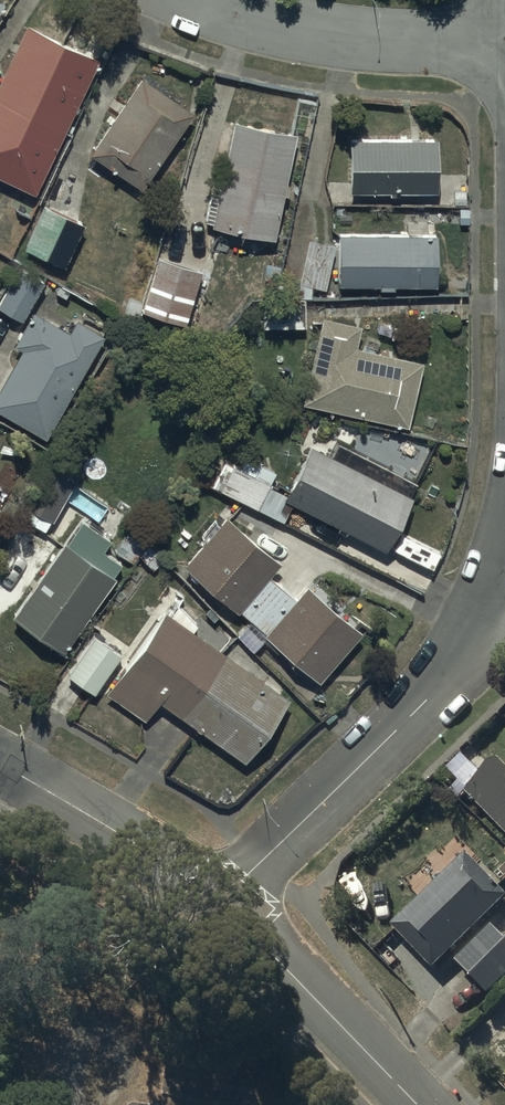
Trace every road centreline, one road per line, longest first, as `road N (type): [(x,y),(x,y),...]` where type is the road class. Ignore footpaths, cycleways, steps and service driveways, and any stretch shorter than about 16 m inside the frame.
road 1 (residential): [(218,904),(420,711),(495,595)]
road 2 (residential): [(504,44),(372,43),(188,0)]
road 3 (unclassified): [(218,904),(417,1104)]
road 4 (unclassified): [(0,764),(218,904)]

